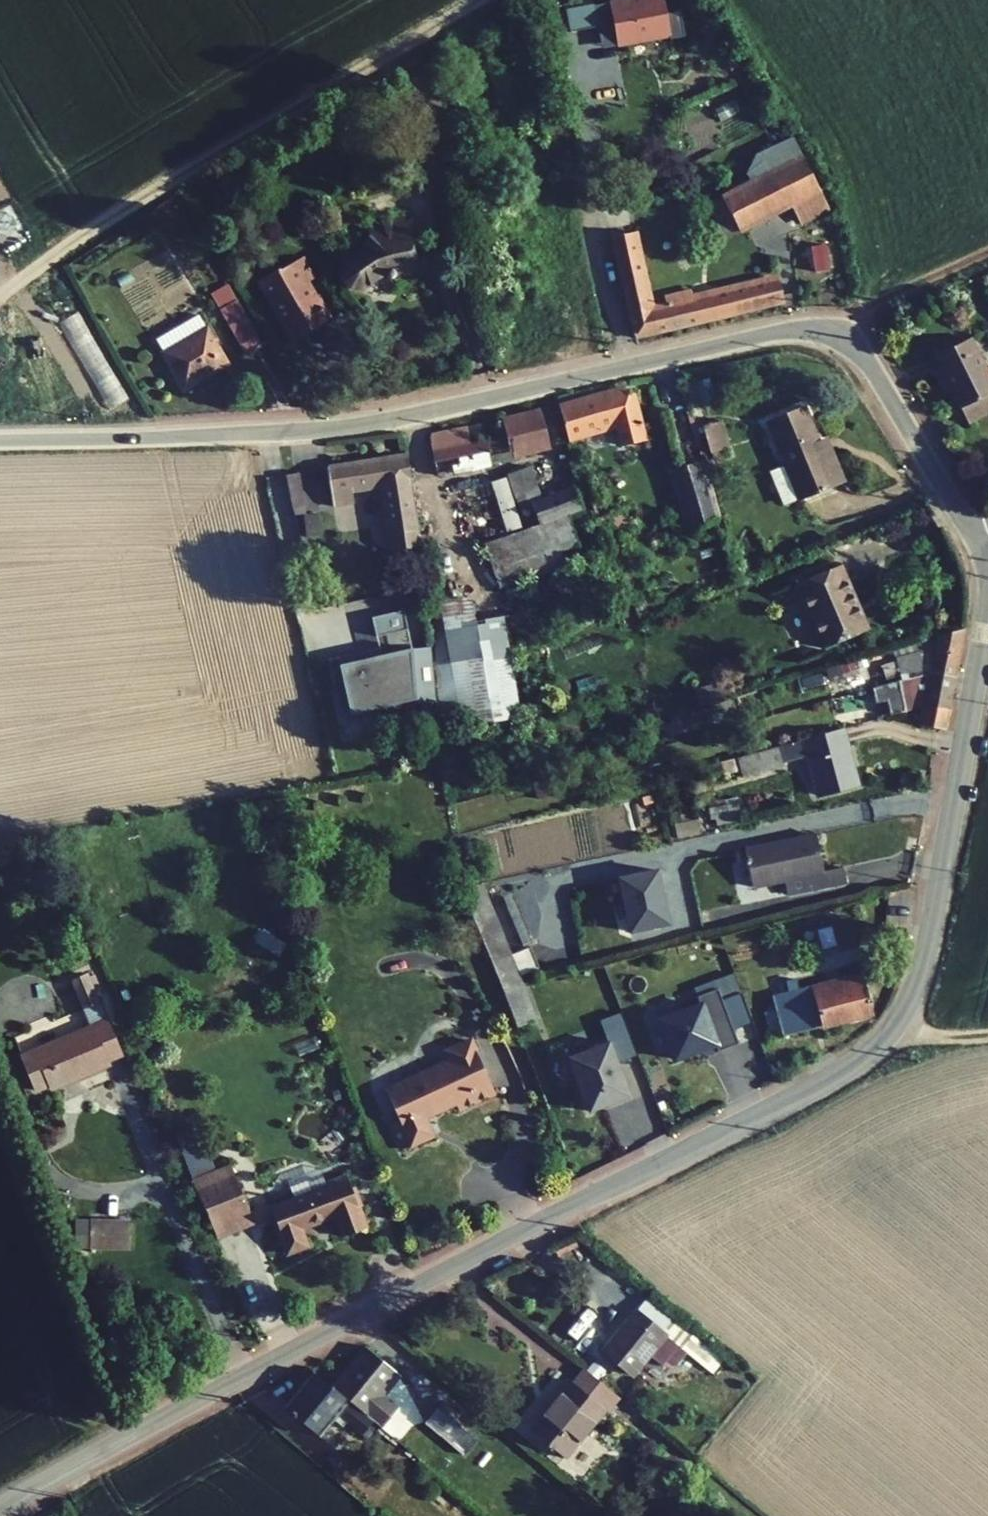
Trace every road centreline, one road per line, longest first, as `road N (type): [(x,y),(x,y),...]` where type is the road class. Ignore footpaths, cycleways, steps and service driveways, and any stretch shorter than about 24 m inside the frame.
road 1 (residential): [(987,599),(925,957),(903,1014),(878,1046),(819,1084),(0,1504)]
road 2 (residential): [(981,549),(863,357),(842,337),(816,329),(336,428),(0,440)]
road 3 (track): [(479,0),(146,197),(0,298)]

